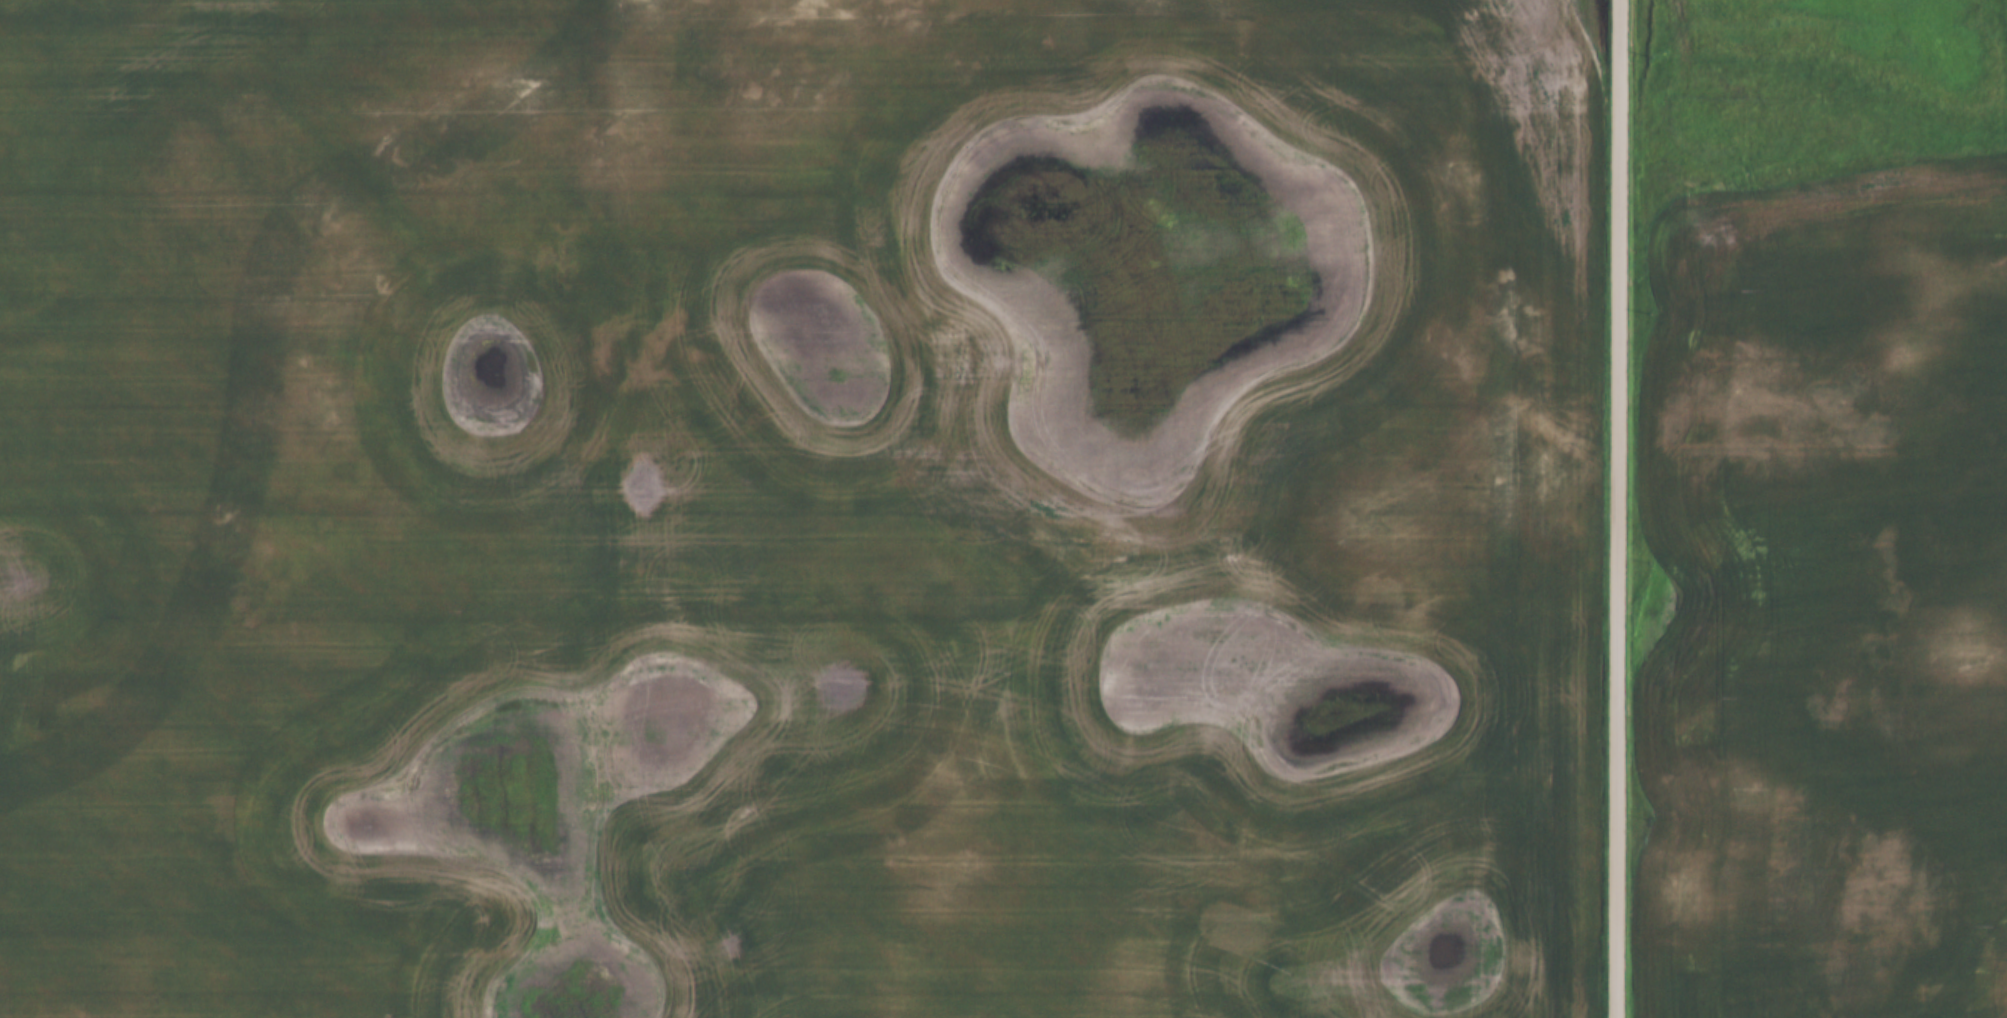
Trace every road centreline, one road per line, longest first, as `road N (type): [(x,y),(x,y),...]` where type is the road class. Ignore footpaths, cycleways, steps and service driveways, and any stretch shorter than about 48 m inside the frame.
road 1 (residential): [(1617,1017),(1623,0)]

